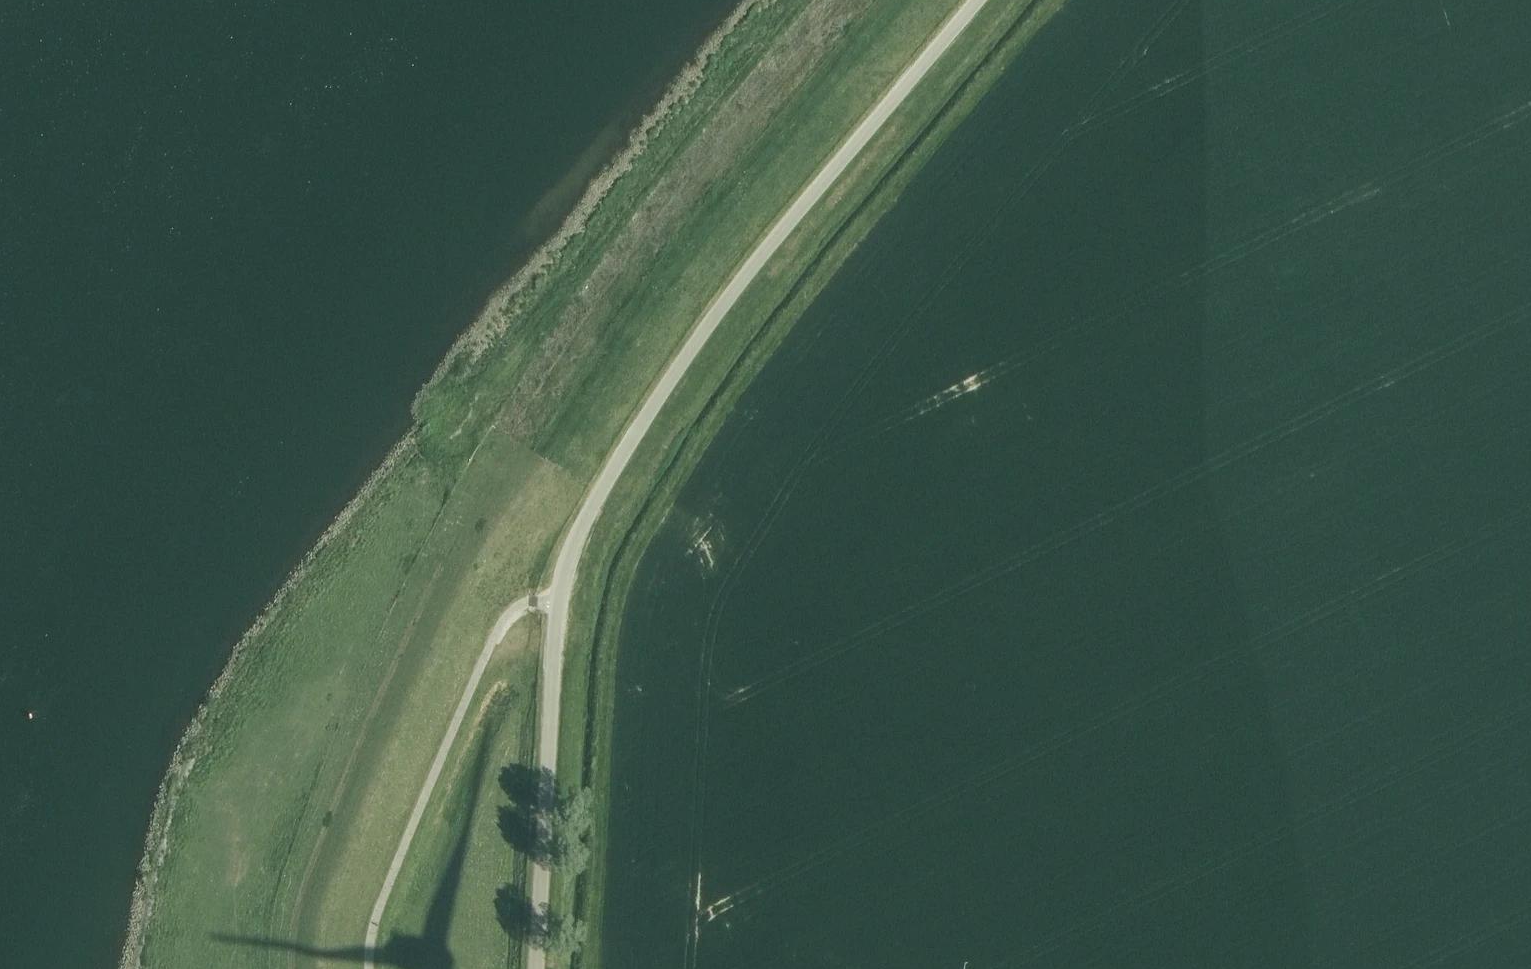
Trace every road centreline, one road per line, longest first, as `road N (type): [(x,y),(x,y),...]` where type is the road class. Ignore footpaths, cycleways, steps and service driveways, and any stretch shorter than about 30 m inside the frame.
road 1 (unclassified): [(535,968),(554,602),(573,484),(616,399),(942,0)]

